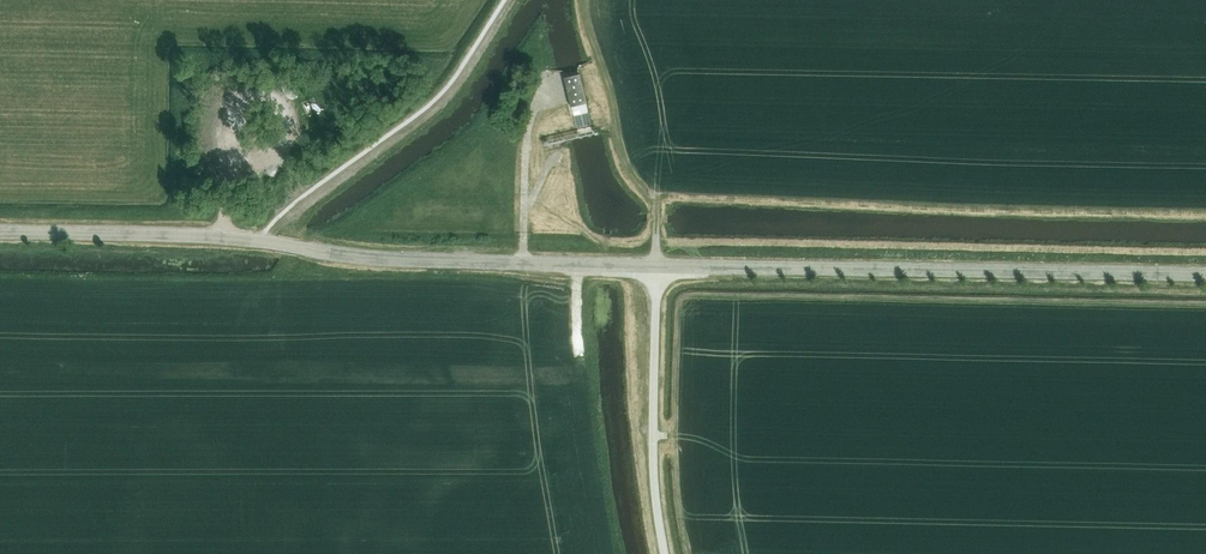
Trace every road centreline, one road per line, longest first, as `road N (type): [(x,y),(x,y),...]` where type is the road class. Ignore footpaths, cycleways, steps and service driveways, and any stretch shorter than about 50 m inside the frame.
road 1 (tertiary): [(658,264),(383,257),(223,236),(0,232)]
road 2 (tertiary): [(1205,274),(658,264)]
road 3 (unclassified): [(667,553),(655,468),(658,264)]
road 4 (track): [(223,236),(229,114),(243,98),(272,95),(286,103),(285,133),(254,163)]

